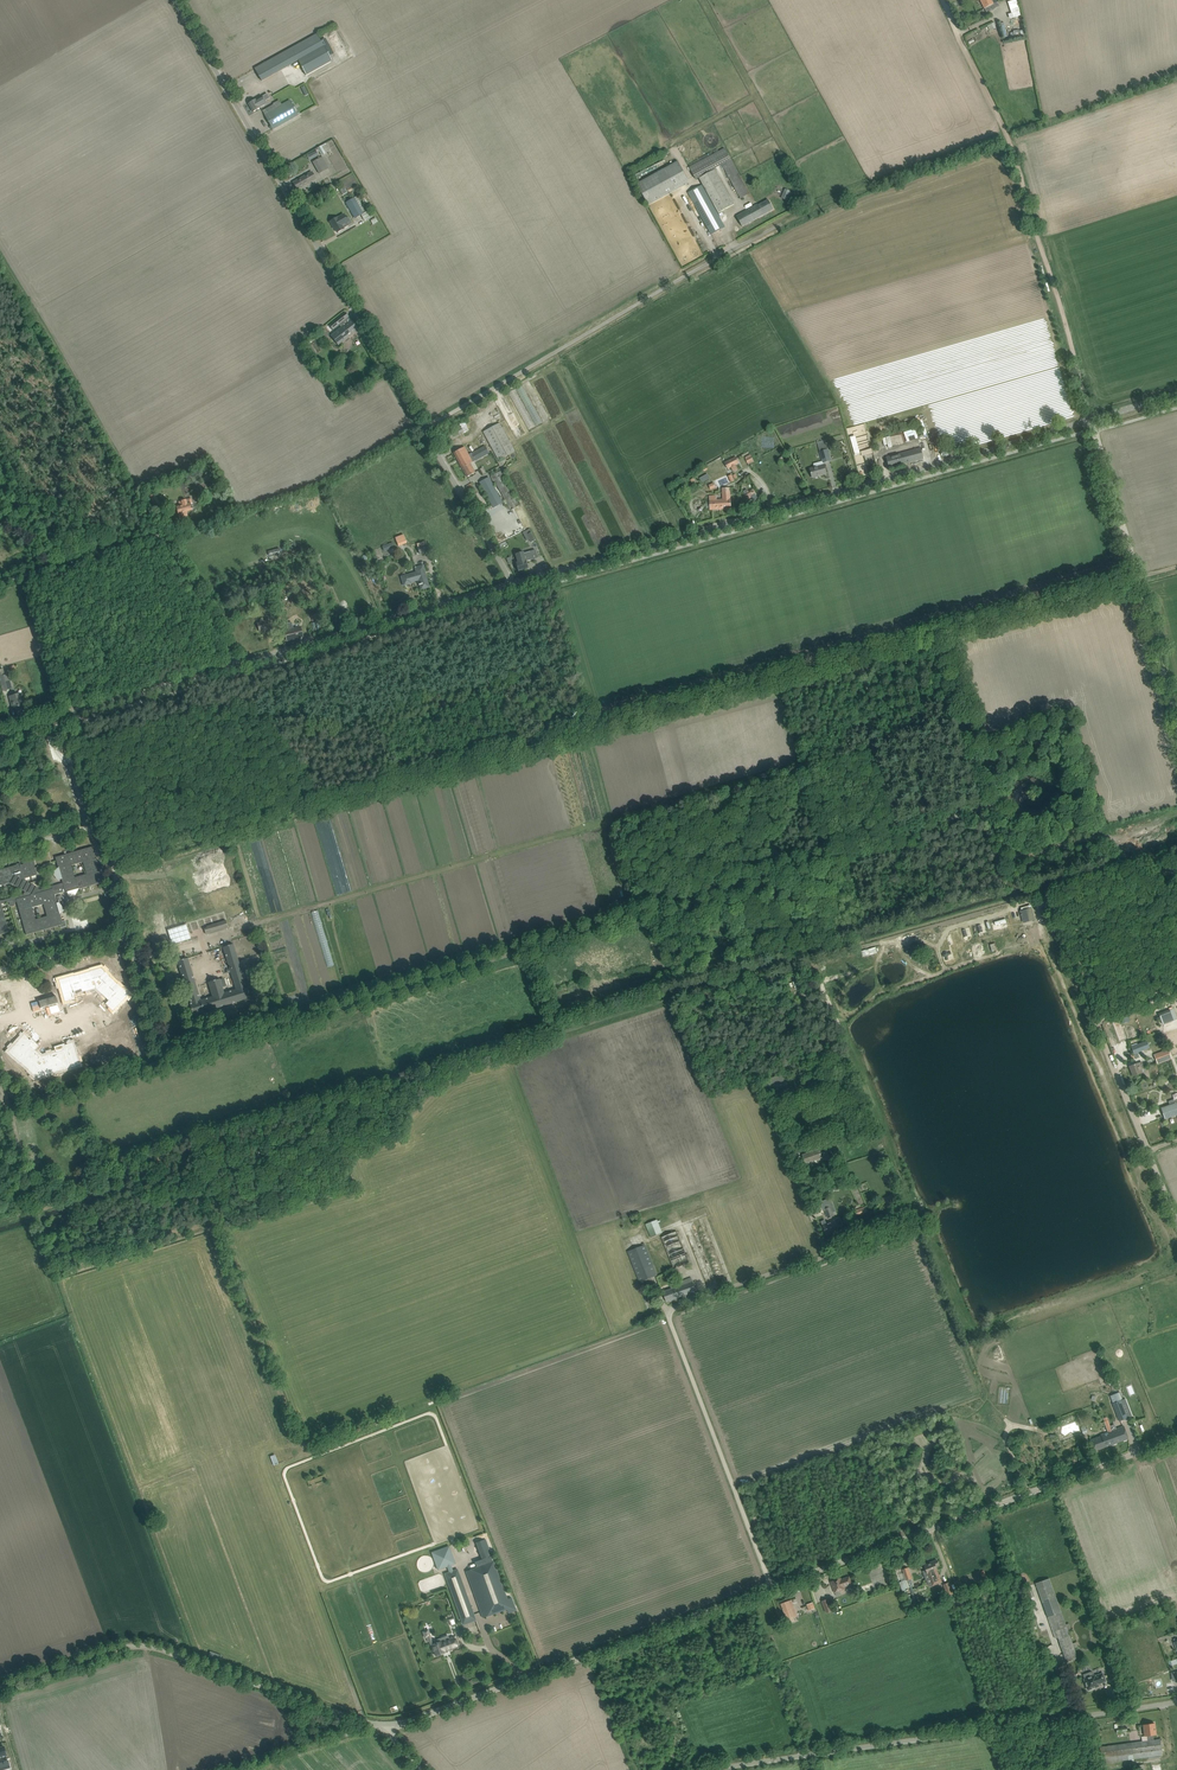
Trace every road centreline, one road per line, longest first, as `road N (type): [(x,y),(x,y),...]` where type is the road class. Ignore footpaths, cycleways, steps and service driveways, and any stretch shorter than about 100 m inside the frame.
road 1 (residential): [(166,1062),(989,799)]
road 2 (track): [(938,627),(109,861)]
road 3 (unclassified): [(515,586),(1176,397)]
road 4 (unclassified): [(423,429),(175,0)]
road 5 (track): [(1008,136),(1135,578)]
road 6 (unclassified): [(773,1585),(1176,1439)]
road 7 (unclassified): [(391,1726),(140,1646),(0,1688)]
road 8 (unclassified): [(423,429),(773,228)]
road 9 (unclassified): [(751,1594),(391,1726)]
road 10 (unclassified): [(1176,1701),(808,1753)]
road 11 (track): [(1043,891),(1176,1223)]
road 12 (track): [(160,535),(0,264)]
road 13 (unclassified): [(773,1585),(666,1312)]
road 14 (unclassified): [(238,666),(515,586)]
road 15 (track): [(1008,136),(773,228)]
road 16 (unclassified): [(0,732),(238,666)]
road 17 (track): [(1135,578),(938,627)]
road 18 (unclassified): [(515,586),(423,429)]
road 19 (track): [(938,627),(989,799)]
road 20 (residential): [(0,1114),(166,1062)]
road 21 (track): [(1010,863),(1017,868),(1176,824)]
road 22 (unclassified): [(0,582),(160,535)]
road 23 (unclassified): [(238,666),(160,535)]
road 24 (track): [(1135,578),(1176,723)]
road 25 (track): [(949,14),(1008,136)]
road 26 (residential): [(166,1062),(128,933)]
road 27 (track): [(38,1211),(122,1184),(122,1148),(131,1144)]
road 28 (residential): [(0,969),(128,933)]
road 29 (track): [(1176,868),(1049,902)]

